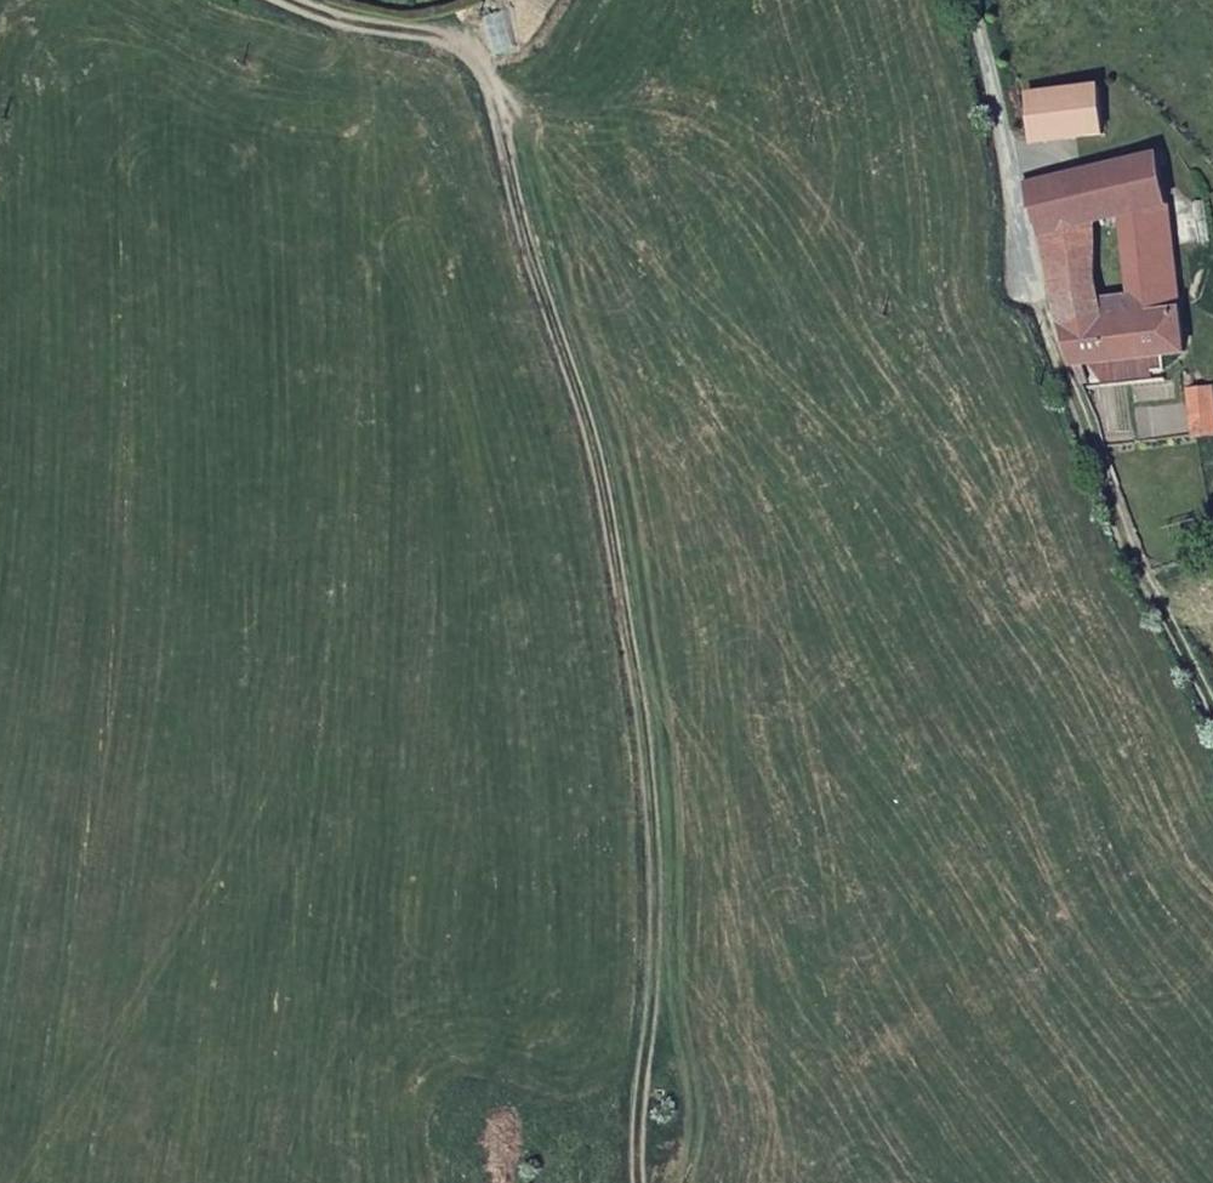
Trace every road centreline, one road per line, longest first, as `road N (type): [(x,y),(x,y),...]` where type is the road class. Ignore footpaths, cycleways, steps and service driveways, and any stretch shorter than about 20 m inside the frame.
road 1 (unclassified): [(1010,275),(997,88),(977,0)]

